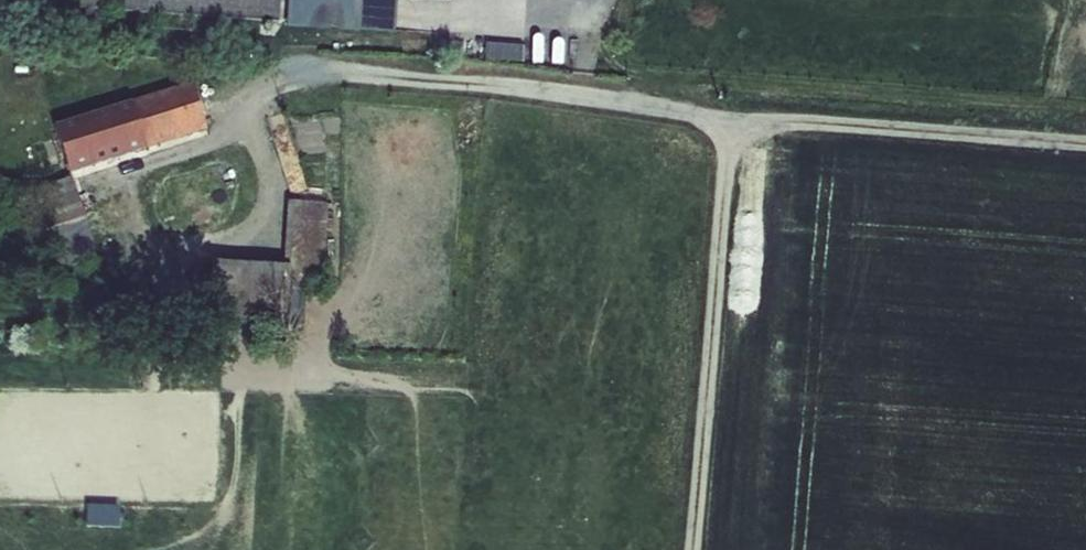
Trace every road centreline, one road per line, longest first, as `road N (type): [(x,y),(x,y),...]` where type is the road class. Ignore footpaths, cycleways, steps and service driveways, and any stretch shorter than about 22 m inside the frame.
road 1 (track): [(1085,140),(734,119),(703,549)]
road 2 (track): [(734,119),(584,95),(286,72)]

